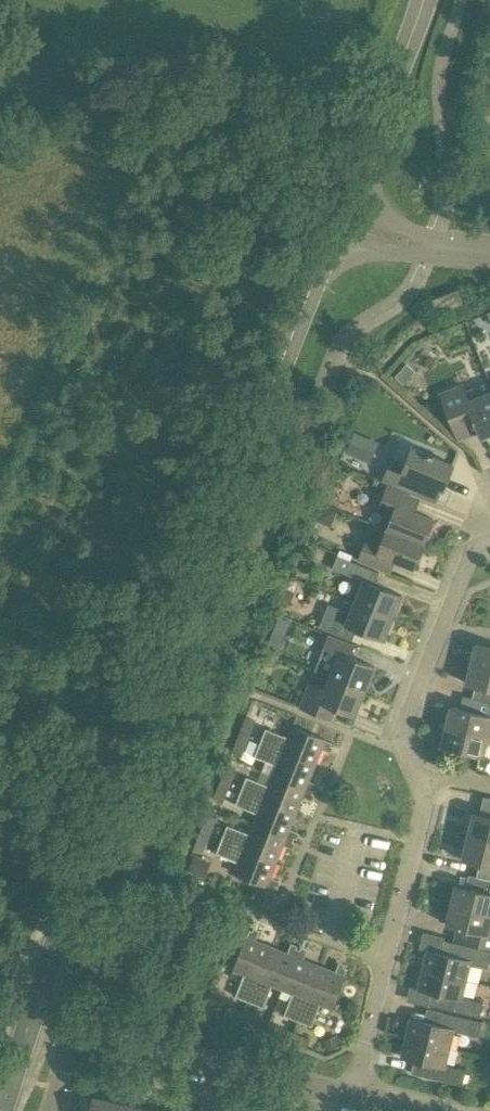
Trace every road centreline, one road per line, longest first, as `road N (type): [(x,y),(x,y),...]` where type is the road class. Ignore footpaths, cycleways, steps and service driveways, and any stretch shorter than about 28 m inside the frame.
road 1 (tertiary): [(11,1079),(139,714),(345,217)]
road 2 (residential): [(54,1110),(68,1060),(90,1036),(360,1097)]
road 3 (residential): [(360,1097),(429,809),(418,774)]
road 4 (residential): [(418,774),(403,740),(413,707),(463,573),(489,545)]
road 5 (tertiary): [(345,217),(429,0)]
road 6 (residential): [(489,257),(428,247),(345,217)]

